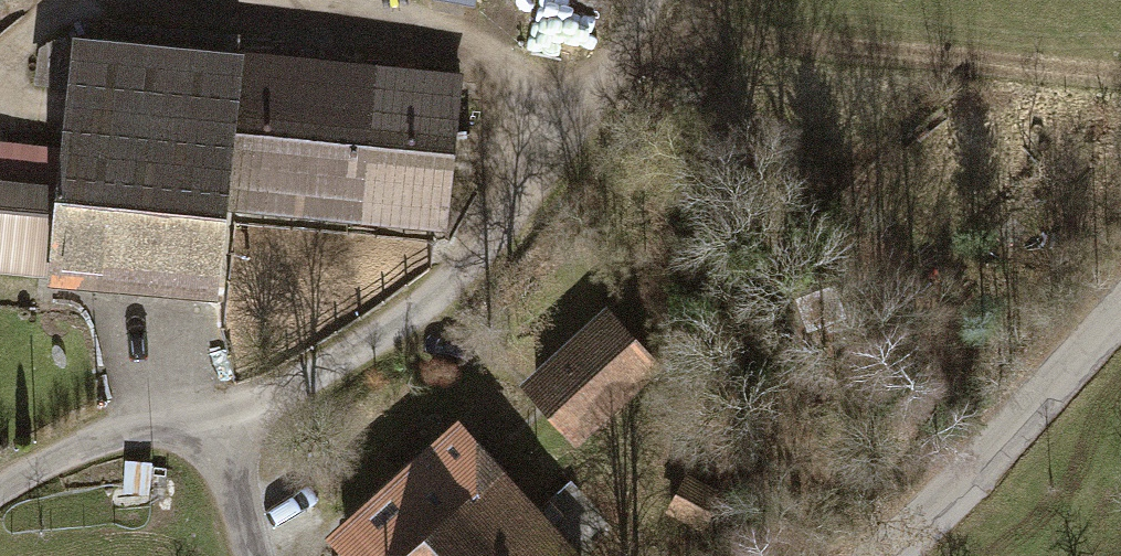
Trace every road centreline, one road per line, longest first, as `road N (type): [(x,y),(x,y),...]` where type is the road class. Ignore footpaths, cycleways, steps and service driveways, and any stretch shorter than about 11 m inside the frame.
road 1 (track): [(642,0),(616,59),(561,145),(443,287),(277,394),(95,443),(0,488)]
road 2 (track): [(561,145),(504,69),(461,43),(166,0)]
road 3 (tertiary): [(880,555),(1120,315)]
road 4 (track): [(210,415),(254,555)]

